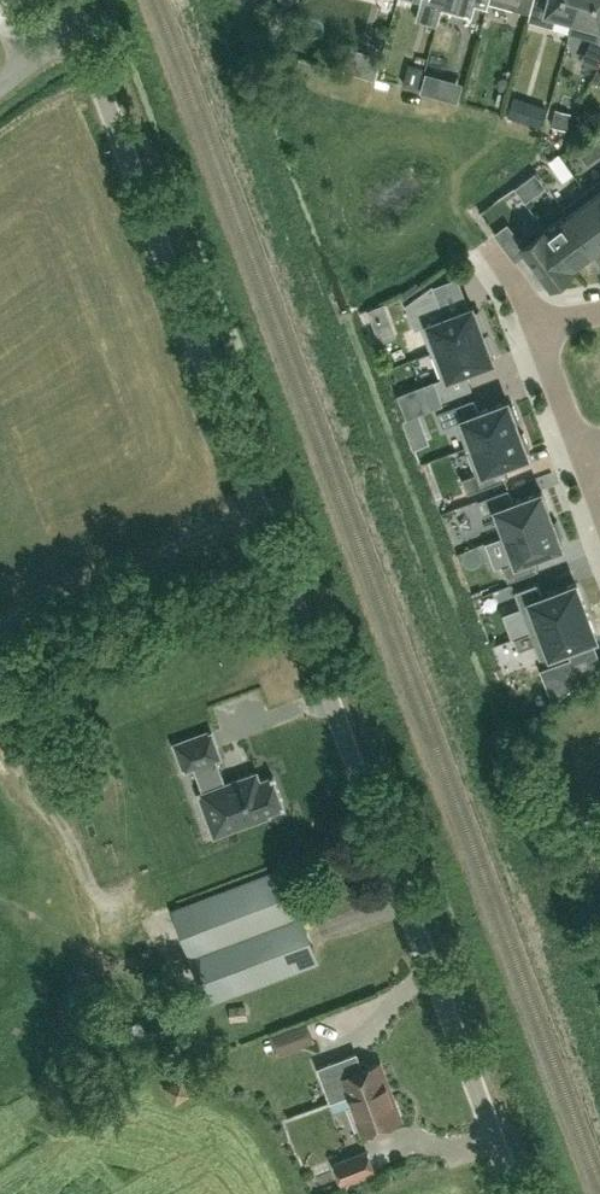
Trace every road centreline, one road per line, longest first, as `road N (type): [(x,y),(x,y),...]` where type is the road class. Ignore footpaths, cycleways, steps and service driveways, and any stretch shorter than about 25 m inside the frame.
road 1 (unclassified): [(515,1193),(68,0)]
road 2 (track): [(256,502),(212,531),(52,596),(0,633)]
road 3 (residential): [(540,329),(583,453)]

